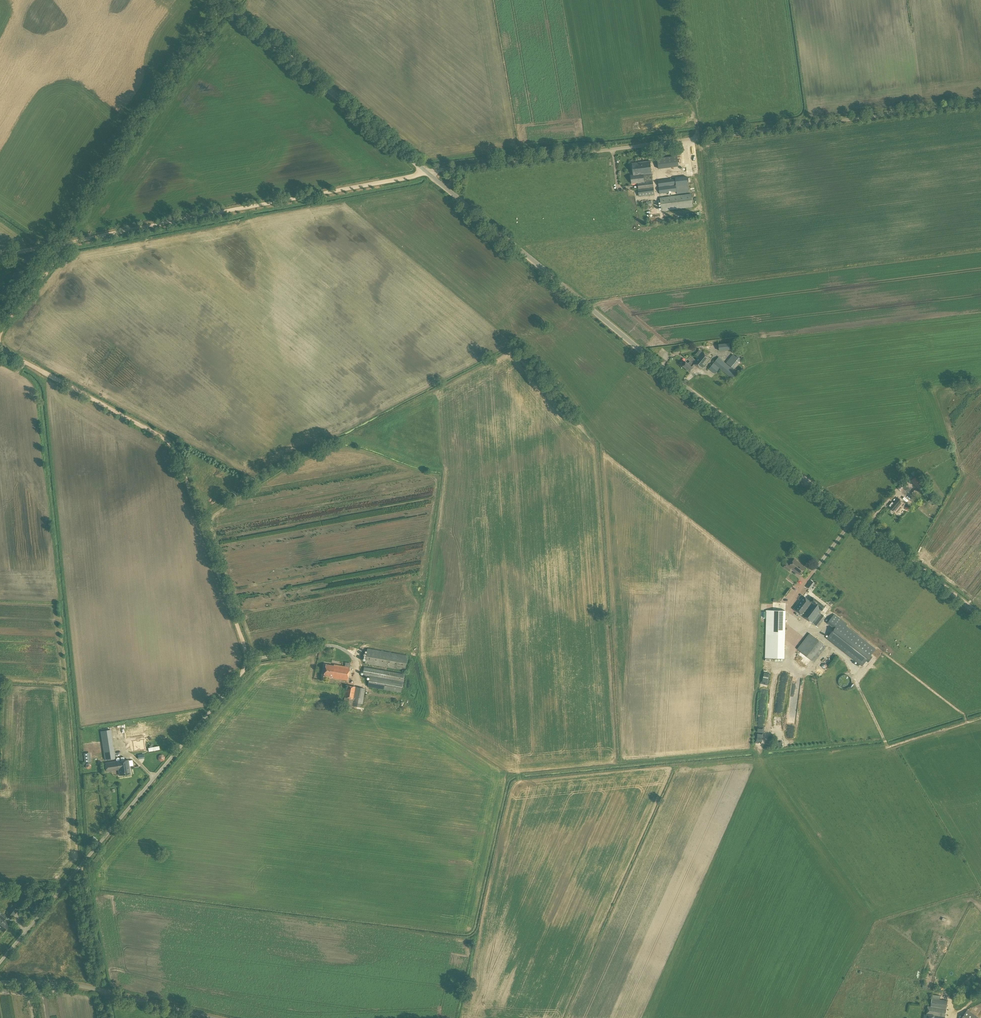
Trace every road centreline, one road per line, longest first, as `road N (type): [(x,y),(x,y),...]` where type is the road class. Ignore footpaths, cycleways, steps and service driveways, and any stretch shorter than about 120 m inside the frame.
road 1 (unclassified): [(980,617),(428,173)]
road 2 (unclassified): [(428,173),(980,103)]
road 3 (unclassified): [(0,964),(250,663),(333,646)]
road 4 (track): [(0,352),(177,453),(250,663)]
road 5 (track): [(62,243),(428,173)]
road 6 (unclassified): [(428,173),(224,0)]
road 7 (unclassified): [(210,1017),(80,989),(0,984)]

